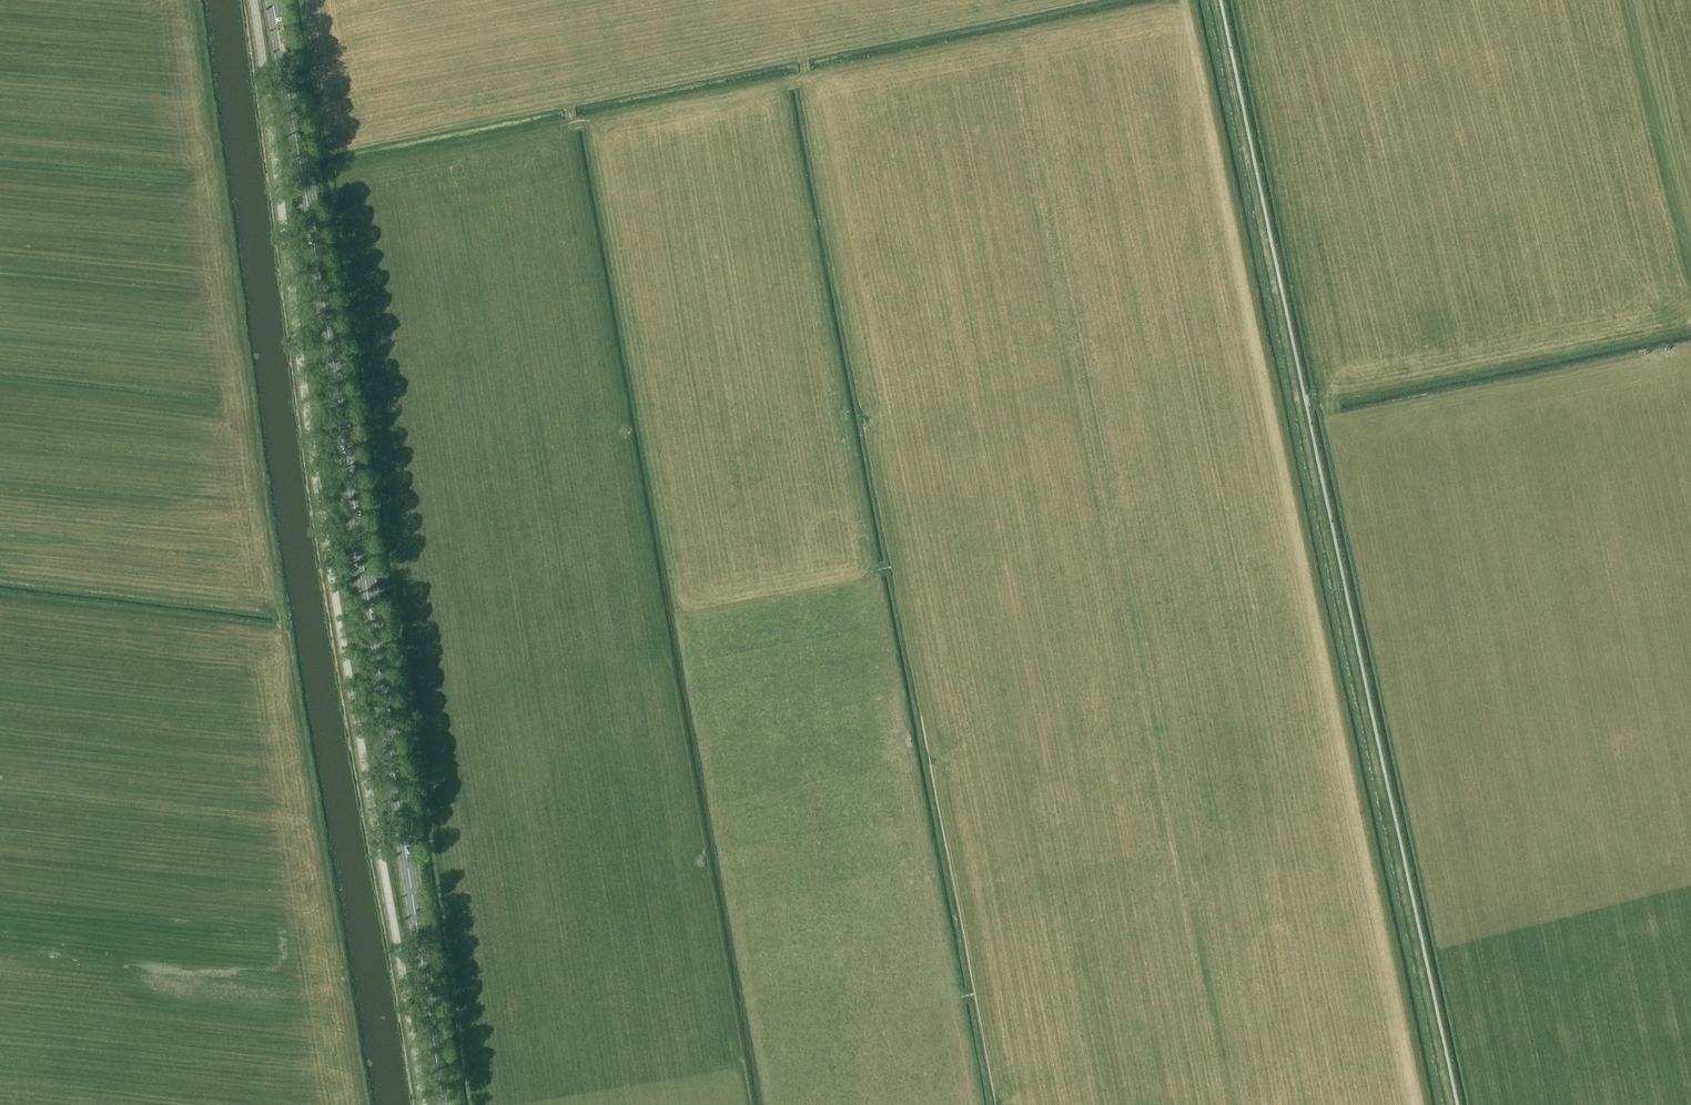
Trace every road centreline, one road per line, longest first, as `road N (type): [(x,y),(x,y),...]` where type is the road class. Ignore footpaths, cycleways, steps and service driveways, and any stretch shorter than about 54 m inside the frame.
road 1 (track): [(1213,0),(1448,1104)]
road 2 (secondary): [(443,1104),(275,0)]

